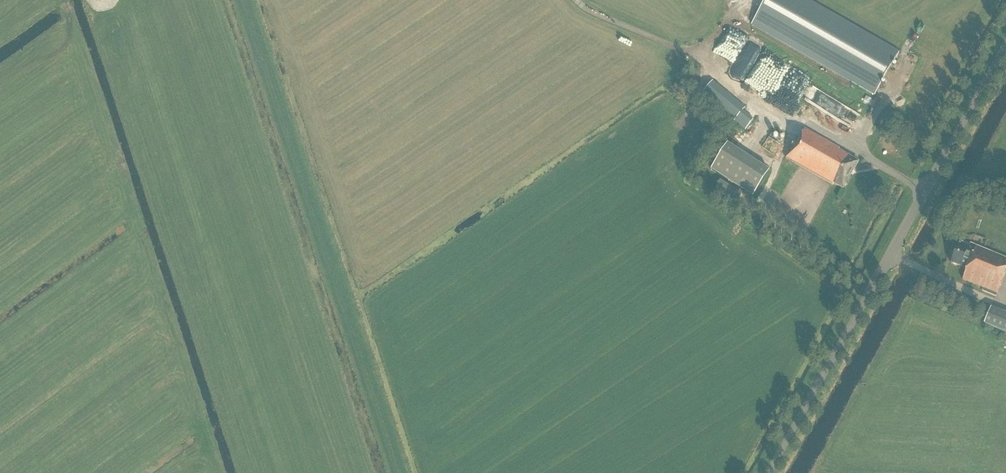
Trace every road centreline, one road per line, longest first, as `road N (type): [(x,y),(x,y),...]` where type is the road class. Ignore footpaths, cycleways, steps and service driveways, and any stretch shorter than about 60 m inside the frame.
road 1 (tertiary): [(769,472),(1005,51)]

